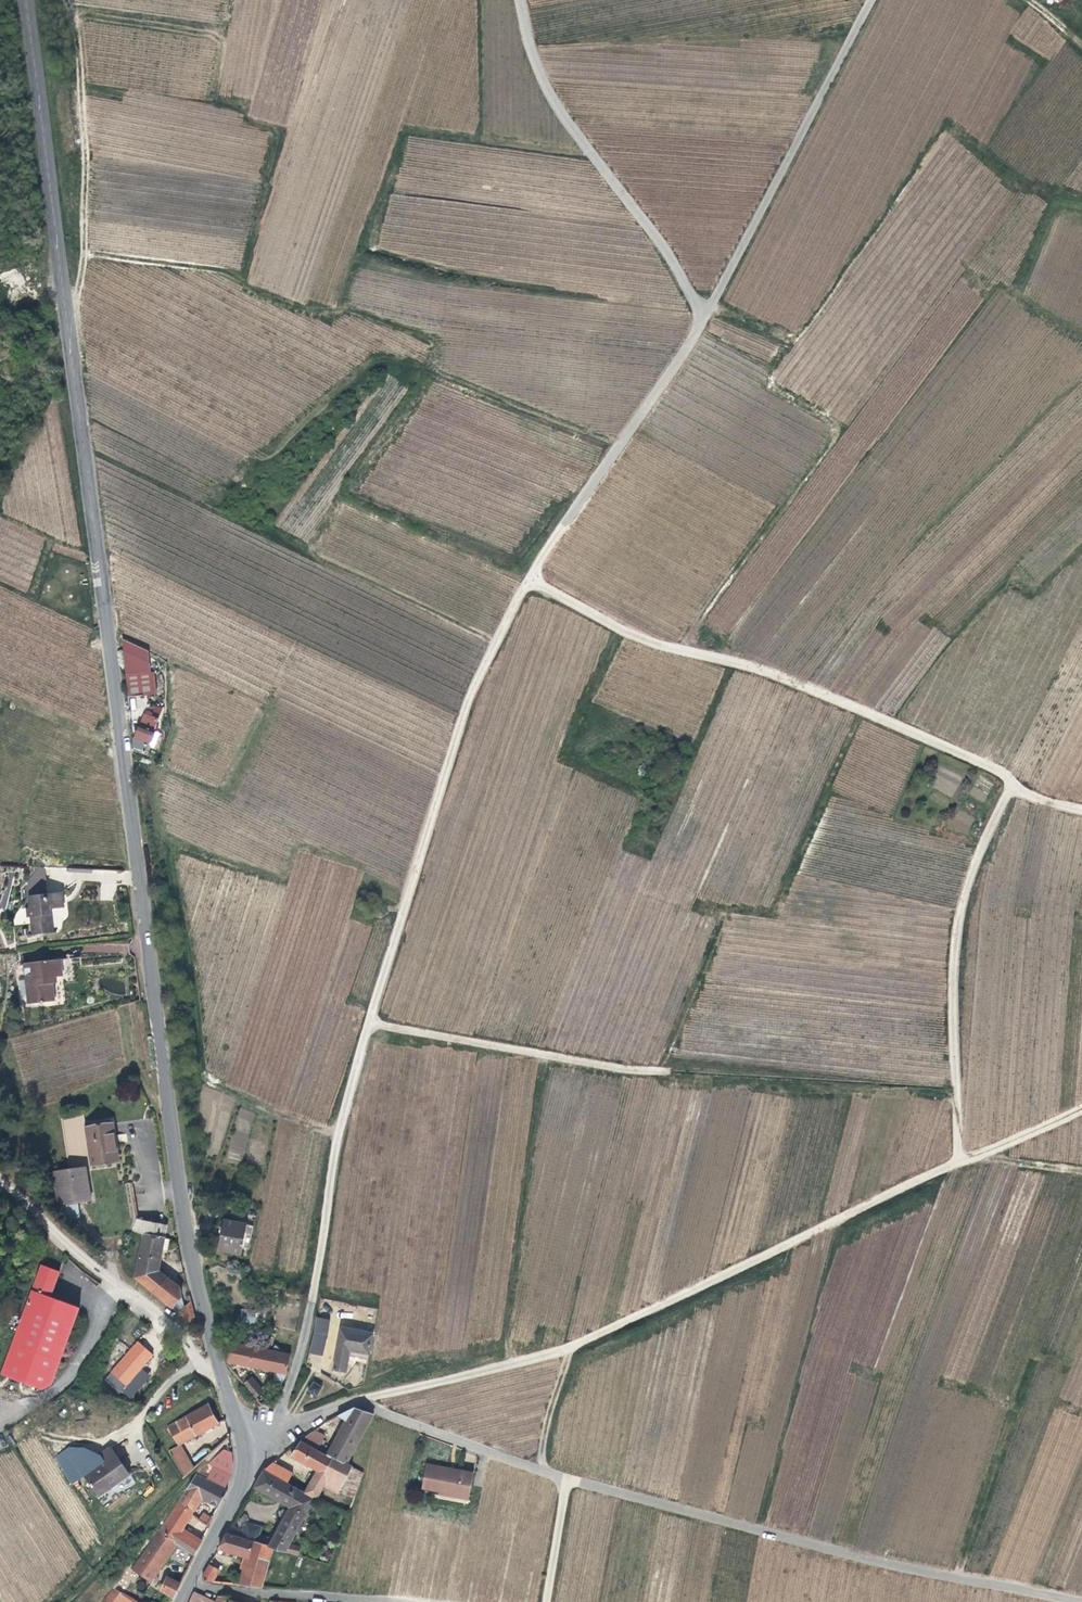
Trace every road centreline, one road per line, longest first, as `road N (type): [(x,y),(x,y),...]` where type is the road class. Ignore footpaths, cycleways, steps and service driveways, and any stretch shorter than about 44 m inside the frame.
road 1 (tertiary): [(26,0),(182,1210),(225,1382)]
road 2 (track): [(245,1457),(275,1420),(298,1363),(338,1130),(468,700),(530,580)]
road 3 (track): [(530,580),(702,319),(661,243),(557,108),(530,48),(520,0)]
road 4 (track): [(959,1162),(572,1346),(355,1401)]
road 5 (track): [(84,255),(226,270),(320,320),(346,306),(430,341),(429,370),(619,445)]
road 6 (track): [(530,580),(635,636),(775,675),(977,760),(1041,801),(1081,811)]
road 7 (track): [(1081,1601),(862,1558),(568,1480)]
road 8 (residential): [(245,1457),(355,1401),(568,1480),(547,1601)]
road 9 (track): [(70,15),(213,34),(223,45),(214,104),(281,132),(241,281)]
road 10 (track): [(1014,786),(975,866),(956,932),(959,1162)]
road 11 (track): [(873,0),(702,319)]
road 12 (track): [(69,333),(84,255),(87,162),(75,27),(65,0)]
road 13 (unclassified): [(225,1382),(0,1180)]
road 14 (residential): [(188,1587),(397,1601)]
road 15 (tertiary): [(245,1457),(241,1484),(188,1587)]
road 16 (track): [(1081,1108),(959,1162)]
road 17 (track): [(572,1346),(539,1470)]

